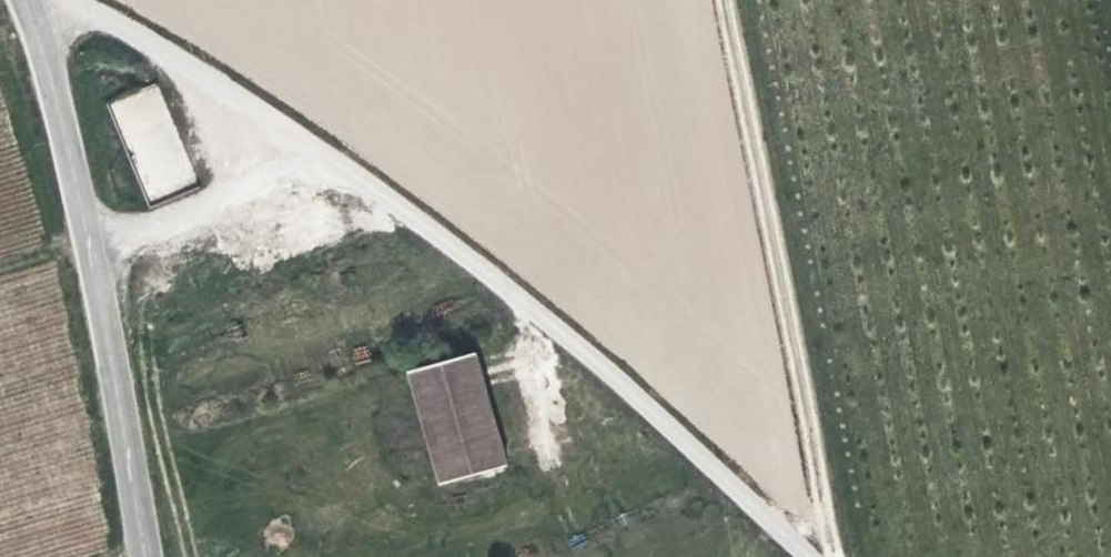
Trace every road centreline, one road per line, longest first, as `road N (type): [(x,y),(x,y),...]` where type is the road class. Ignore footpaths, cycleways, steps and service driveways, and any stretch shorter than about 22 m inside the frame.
road 1 (unclassified): [(82,0),(441,228),(805,556)]
road 2 (tertiary): [(136,556),(70,182),(23,0)]
road 3 (track): [(825,556),(817,480),(721,0)]

